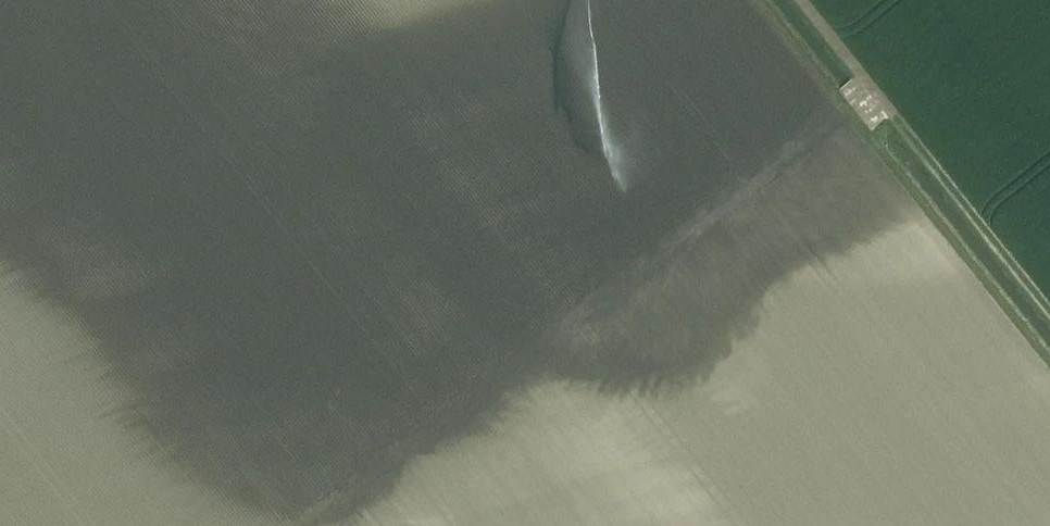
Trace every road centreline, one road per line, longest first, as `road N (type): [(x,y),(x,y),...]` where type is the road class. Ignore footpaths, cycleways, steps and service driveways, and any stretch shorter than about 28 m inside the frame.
road 1 (track): [(803,0),(1049,308)]

